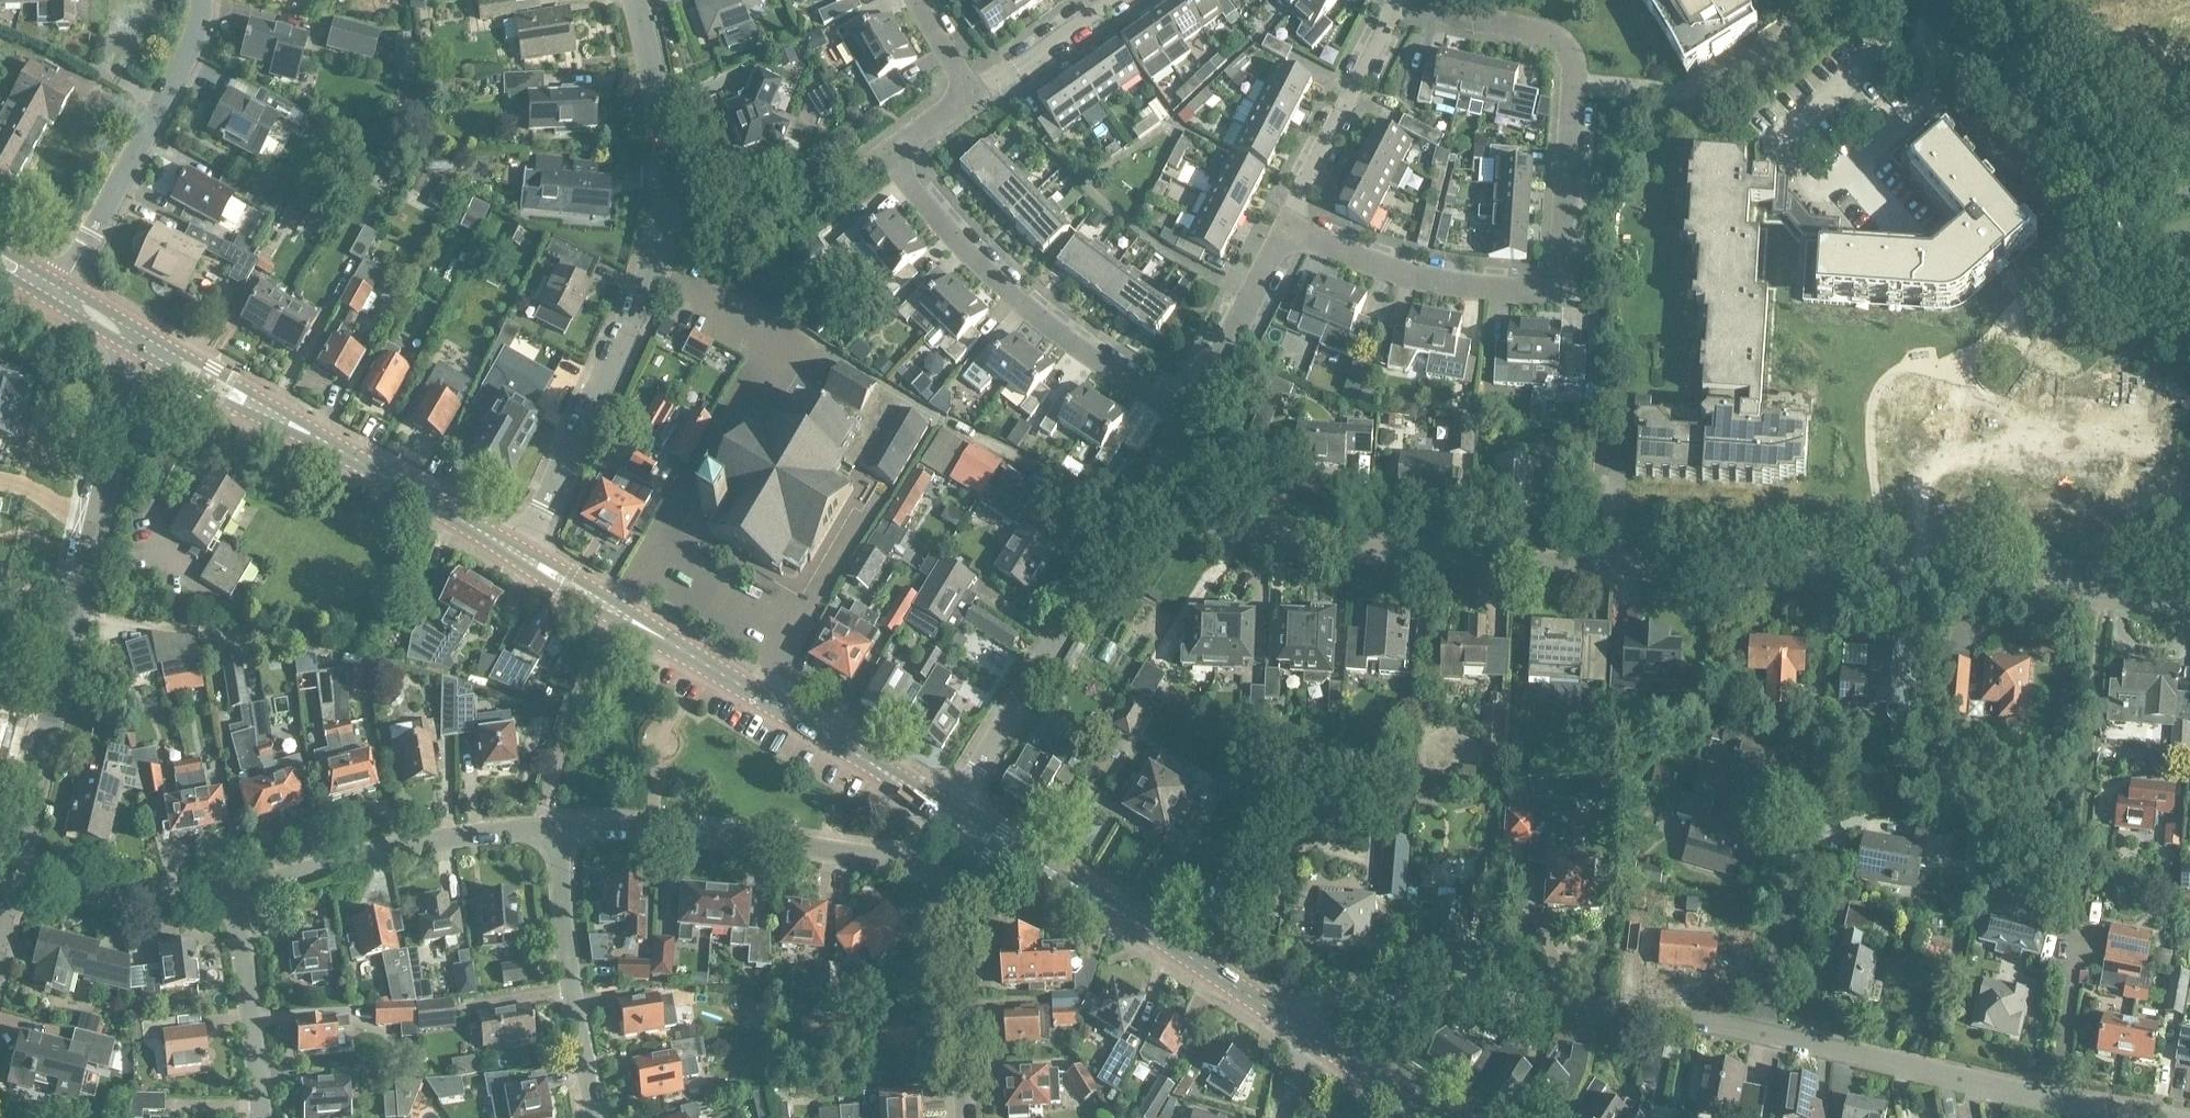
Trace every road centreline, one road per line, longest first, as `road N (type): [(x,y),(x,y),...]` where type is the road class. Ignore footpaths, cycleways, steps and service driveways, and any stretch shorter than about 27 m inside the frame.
road 1 (residential): [(969,1117),(957,903),(936,871),(733,841),(552,829)]
road 2 (residential): [(526,556),(647,278),(663,148),(639,0)]
road 3 (residential): [(2189,608),(1612,568)]
road 4 (secondary): [(954,818),(526,556)]
road 5 (residential): [(1176,414),(1017,298),(950,234),(889,156),(975,97)]
road 6 (residential): [(1612,568),(1381,553),(1250,532),(1134,491)]
road 7 (residential): [(1285,226),(1361,262),(1426,278),(1540,289),(1561,265),(1574,82)]
road 8 (residential): [(1312,1032),(1350,997),(1385,992),(1765,1032)]
road 9 (secondary): [(1312,1032),(954,818)]
road 10 (residential): [(1765,1032),(2172,1117)]
road 11 (residential): [(2189,275),(1922,0)]
road 12 (residential): [(954,818),(1134,491)]
road 13 (tertiary): [(12,878),(92,523)]
road 14 (residential): [(1765,1032),(1802,860),(1804,699)]
road 15 (residential): [(233,887),(403,846),(552,829)]
road 16 (residential): [(63,280),(190,51),(201,0)]
road 17 (residential): [(597,1117),(552,829)]
road 18 (residential): [(1574,82),(1689,87),(1795,20),(1788,0)]
road 19 (residential): [(1285,226),(1402,0)]
road 20 (residential): [(261,1117),(233,887)]
road 21 (secondary): [(335,447),(139,328)]
road 22 (residential): [(12,878),(132,901),(233,887)]
road 23 (secondary): [(133,355),(228,409),(335,447)]
road 24 (secondary): [(526,556),(335,447)]
road 25 (residential): [(1176,414),(1285,226)]
road 26 (residential): [(1574,82),(1572,57),(1553,36),(1427,0)]
road 27 (tertiary): [(92,523),(133,355)]
road 28 (residential): [(975,97),(1112,0)]
road 29 (secondary): [(1436,1117),(1312,1032)]
road 30 (residential): [(1612,568),(1620,432)]

